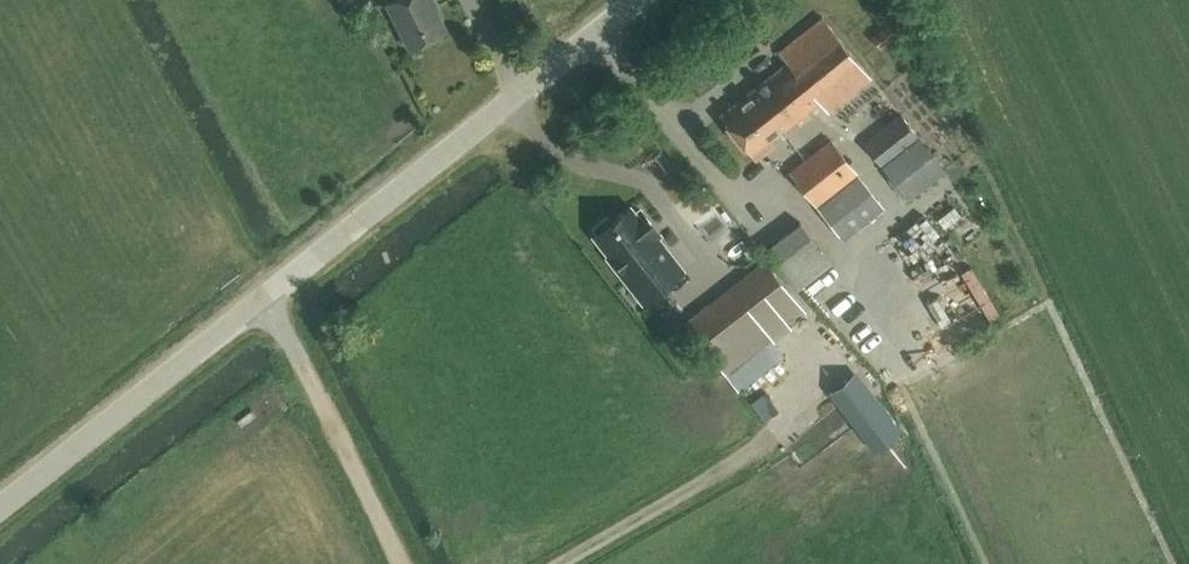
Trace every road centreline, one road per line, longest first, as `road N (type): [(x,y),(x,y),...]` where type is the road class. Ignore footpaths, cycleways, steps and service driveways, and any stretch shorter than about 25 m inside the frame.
road 1 (unclassified): [(0,505),(636,0)]
road 2 (track): [(410,563),(263,295)]

